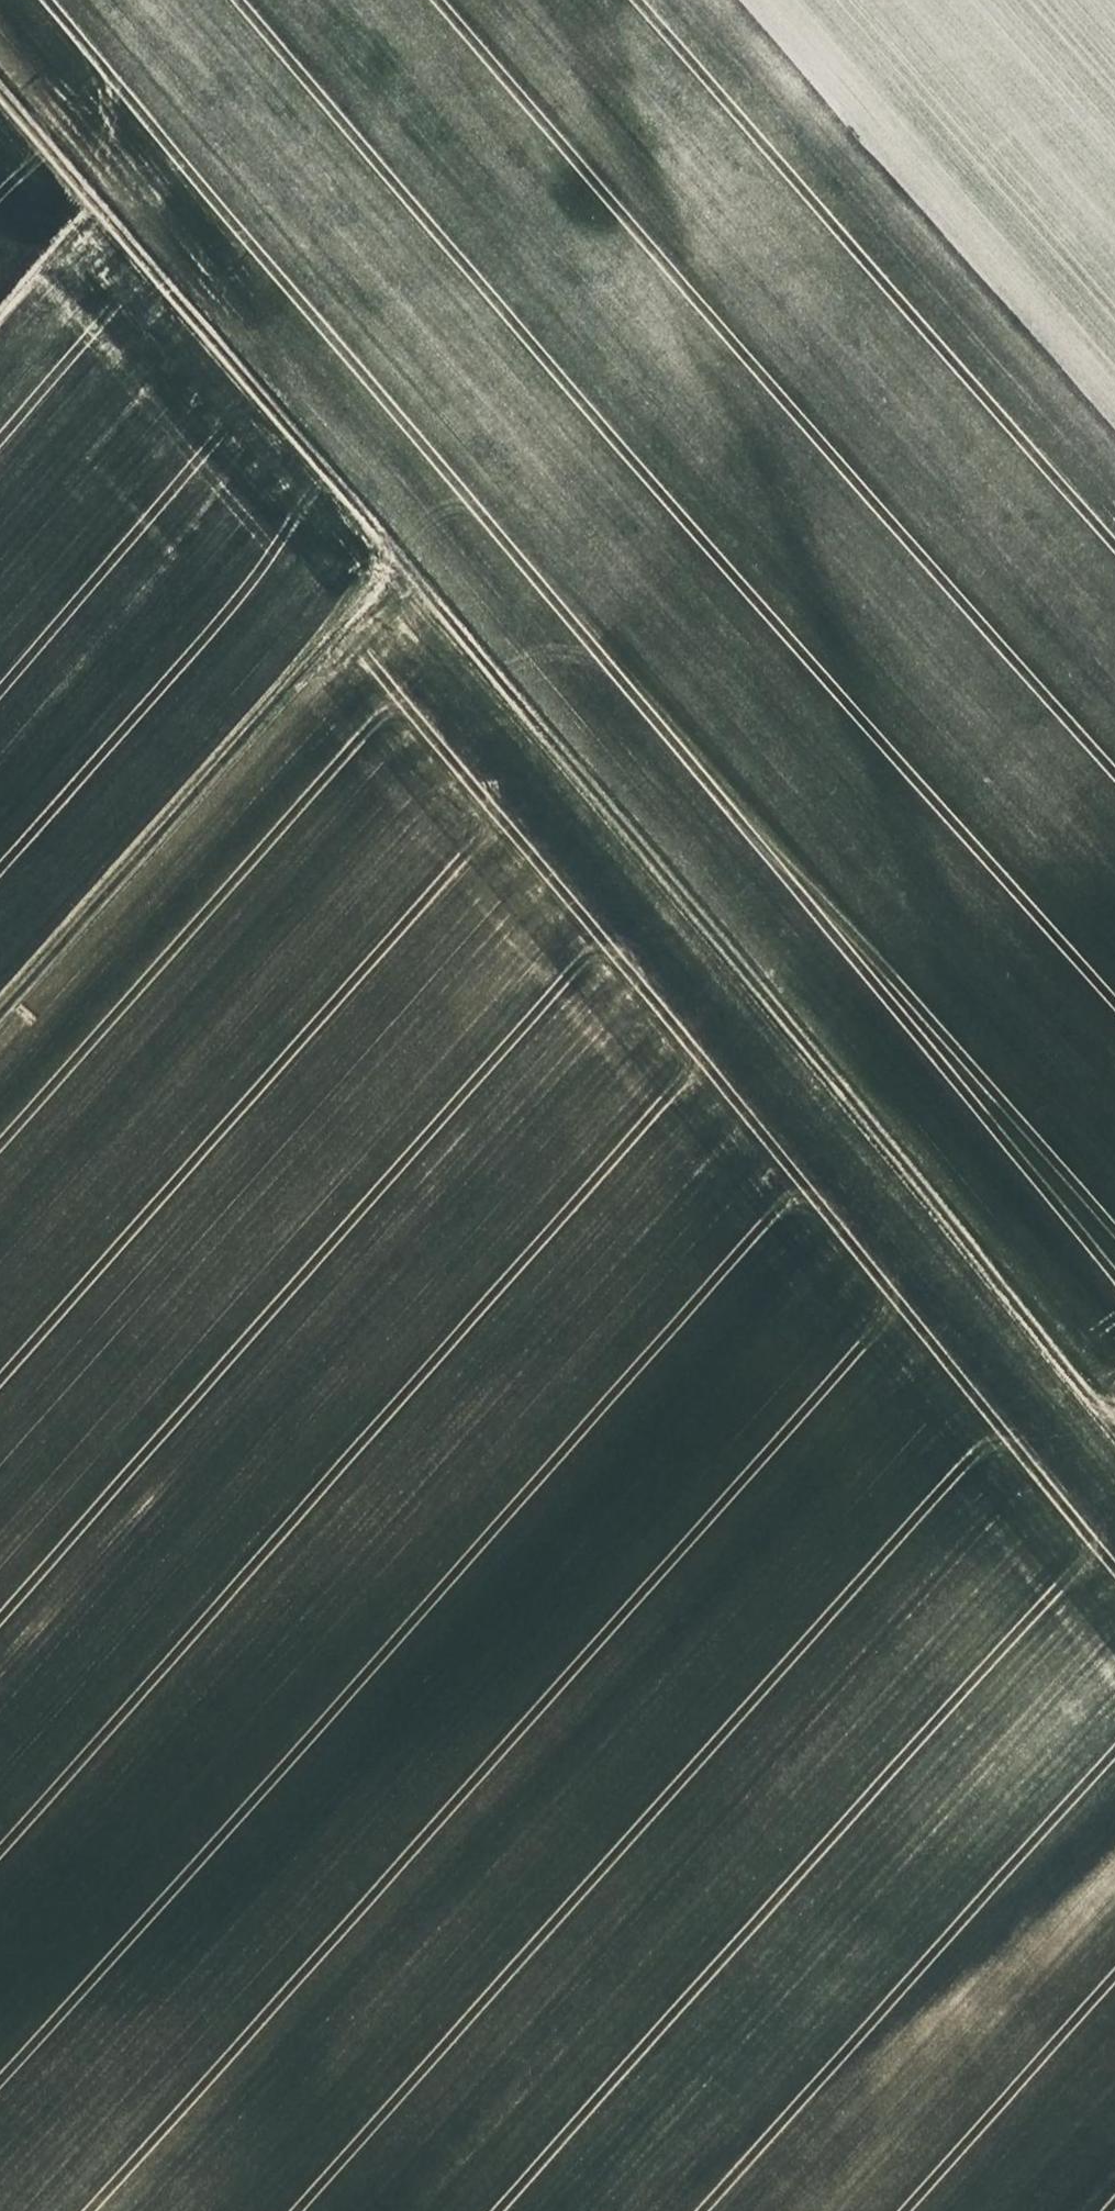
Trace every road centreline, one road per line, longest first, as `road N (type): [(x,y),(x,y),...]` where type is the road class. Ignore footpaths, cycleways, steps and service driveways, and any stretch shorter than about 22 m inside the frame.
road 1 (track): [(1114,1428),(411,573),(0,94)]
road 2 (track): [(0,1030),(411,573)]

